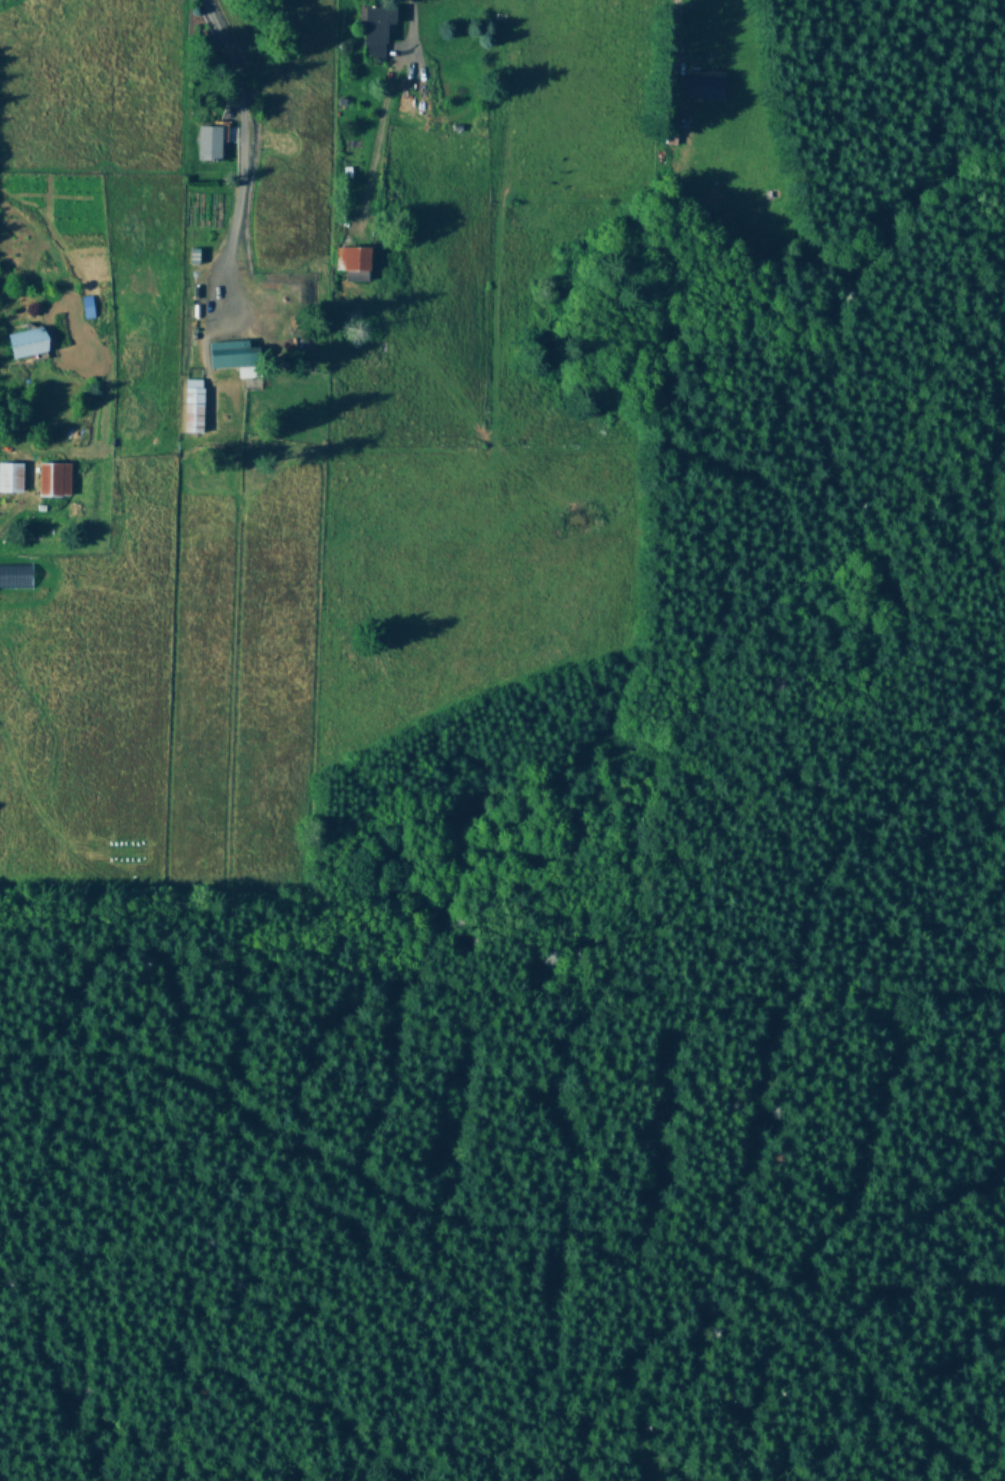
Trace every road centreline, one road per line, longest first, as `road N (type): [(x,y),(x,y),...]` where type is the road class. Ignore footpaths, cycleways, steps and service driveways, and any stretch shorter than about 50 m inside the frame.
road 1 (track): [(835,1480),(781,1398),(640,1275),(536,1226),(309,1170),(95,1041),(0,1029)]

